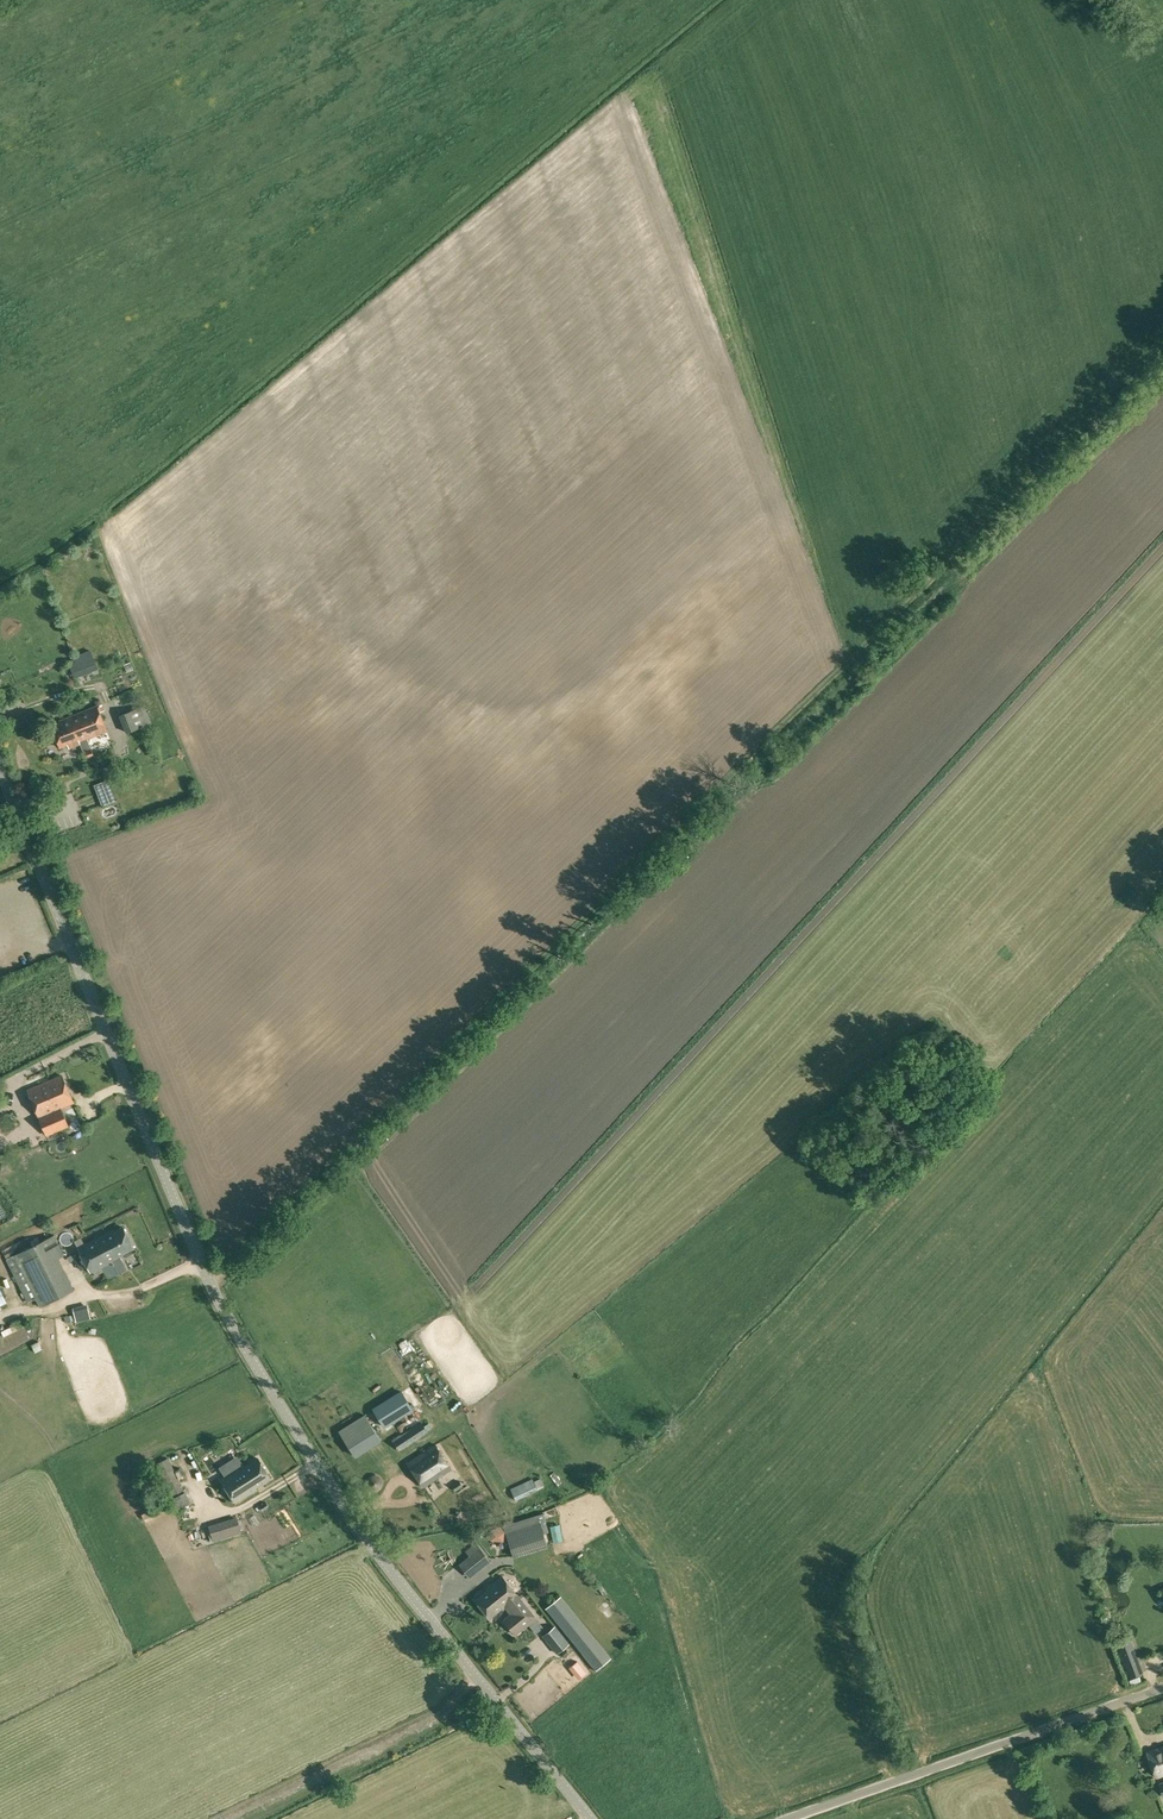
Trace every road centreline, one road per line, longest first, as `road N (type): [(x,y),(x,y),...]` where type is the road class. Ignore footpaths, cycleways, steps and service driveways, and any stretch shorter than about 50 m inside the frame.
road 1 (track): [(208,1278),(1162,359)]
road 2 (tertiary): [(590,1818),(382,1559),(229,1319),(0,769)]
road 3 (unclassified): [(788,1818),(1162,1688)]
road 4 (track): [(471,1670),(443,1709),(208,1818)]

